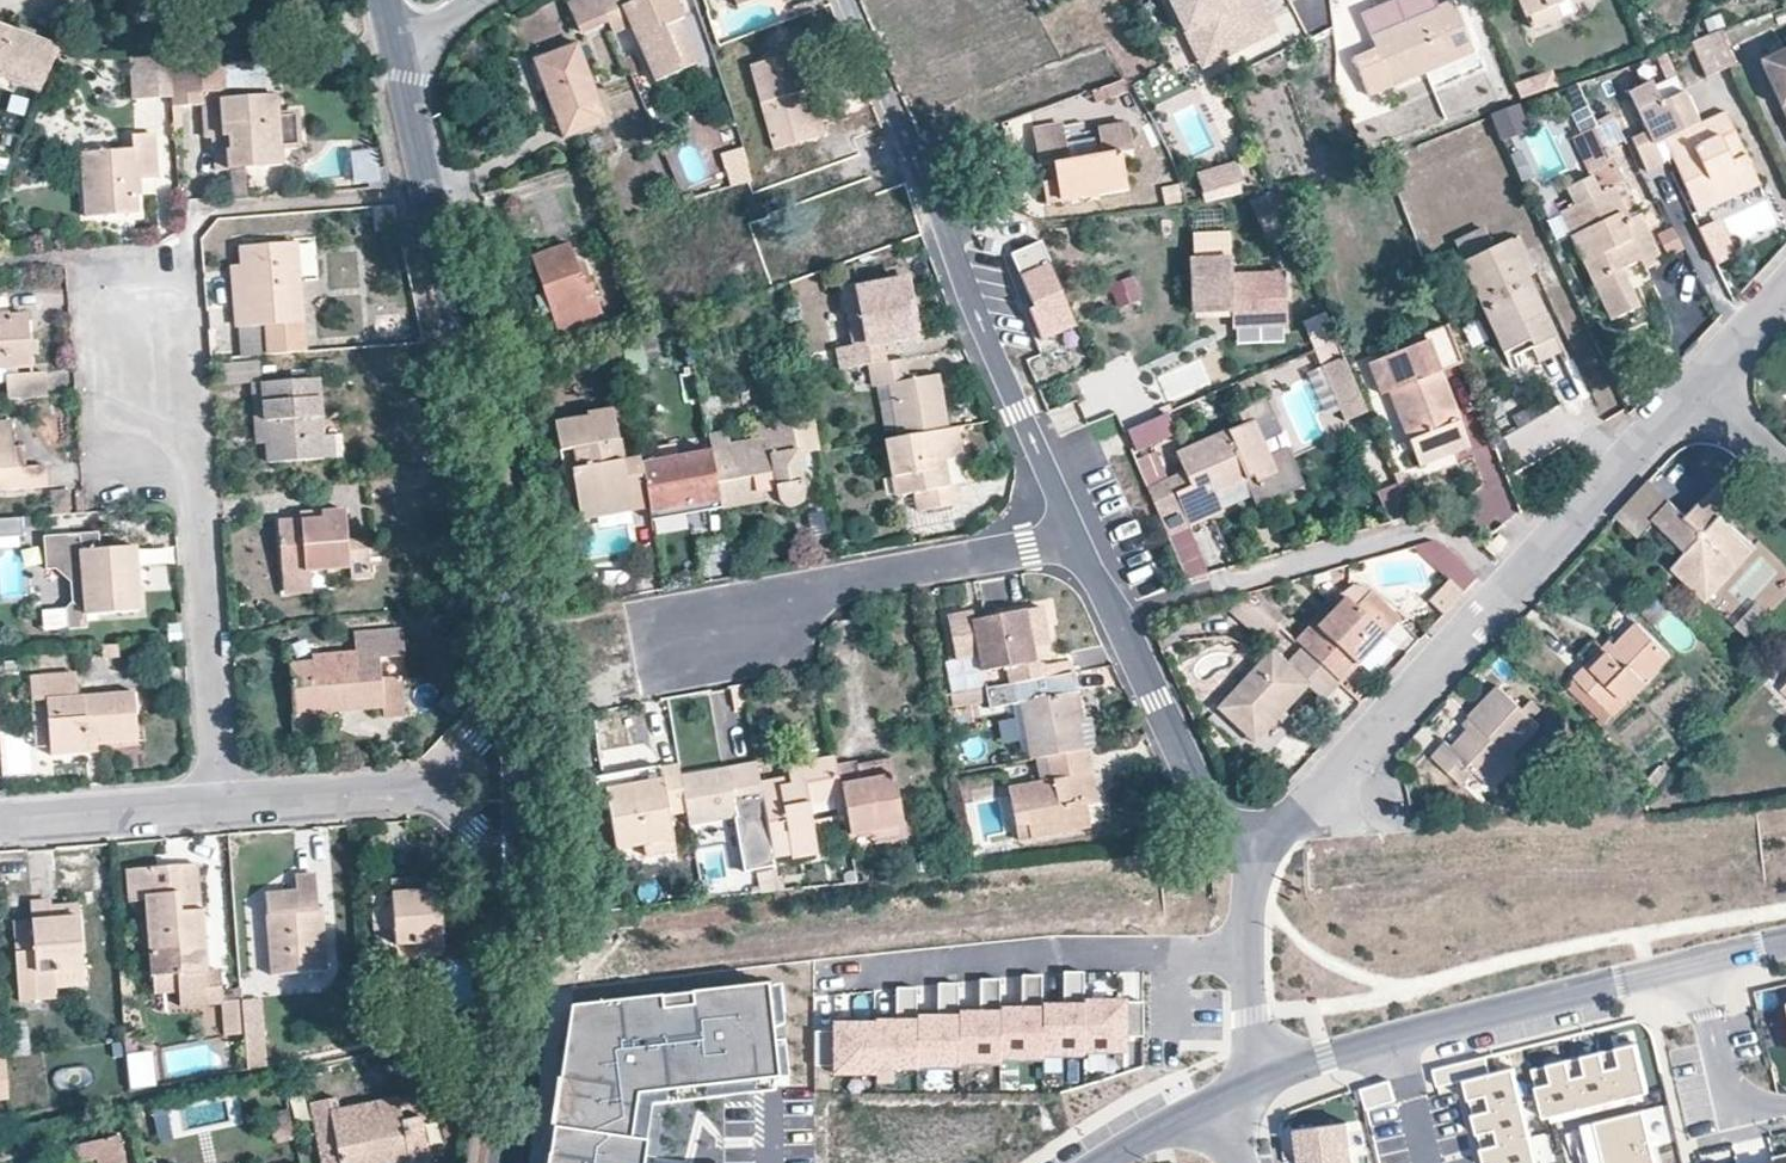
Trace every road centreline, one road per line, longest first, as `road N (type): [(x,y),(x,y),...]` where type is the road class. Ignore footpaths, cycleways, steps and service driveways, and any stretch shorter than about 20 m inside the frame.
road 1 (tertiary): [(398,51),(491,509),(510,713)]
road 2 (residential): [(1075,539),(845,0)]
road 3 (residential): [(1245,1079),(1325,1050),(1693,967)]
road 4 (residential): [(195,468),(184,308),(169,297),(116,303),(106,317),(111,414),(149,421),(183,448)]
road 5 (residential): [(1116,616),(1440,525),(1508,584)]
road 6 (residential): [(696,637),(798,594),(1075,539)]
road 7 (residential): [(1264,830),(1314,806),(1508,584)]
road 8 (residential): [(220,806),(195,468)]
road 9 (tertiary): [(515,860),(512,1032),(498,1162)]
road 10 (residential): [(1264,830),(1233,822),(1206,800),(1116,616)]
road 11 (residential): [(1508,584),(1693,391)]
road 12 (residential): [(1245,1079),(1246,905),(1264,830)]
road 13 (residential): [(220,806),(442,788)]
road 14 (residential): [(0,821),(220,806)]
road 15 (residential): [(1693,967),(1729,1098),(1744,1108),(1785,1105)]
road 16 (residential): [(1101,1162),(1245,1079)]
road 17 (tertiary): [(510,713),(515,860)]
road 18 (residential): [(1693,391),(1785,289)]
road 19 (residential): [(1693,391),(1785,474)]

